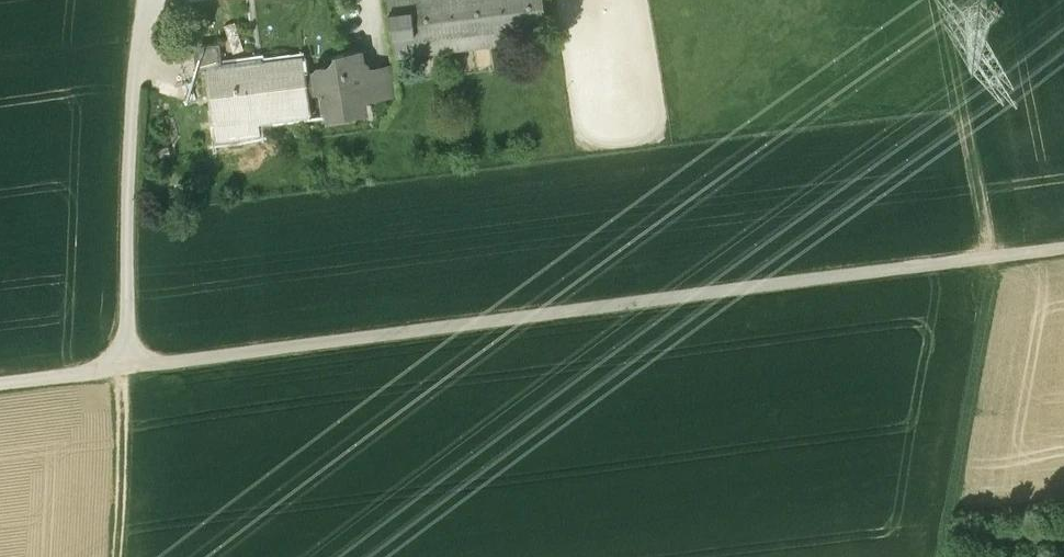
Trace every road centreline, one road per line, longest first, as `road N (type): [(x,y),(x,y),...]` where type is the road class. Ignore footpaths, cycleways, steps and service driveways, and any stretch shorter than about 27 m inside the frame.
road 1 (track): [(1063,247),(0,386)]
road 2 (track): [(942,0),(992,256)]
road 3 (track): [(127,368),(117,556)]

